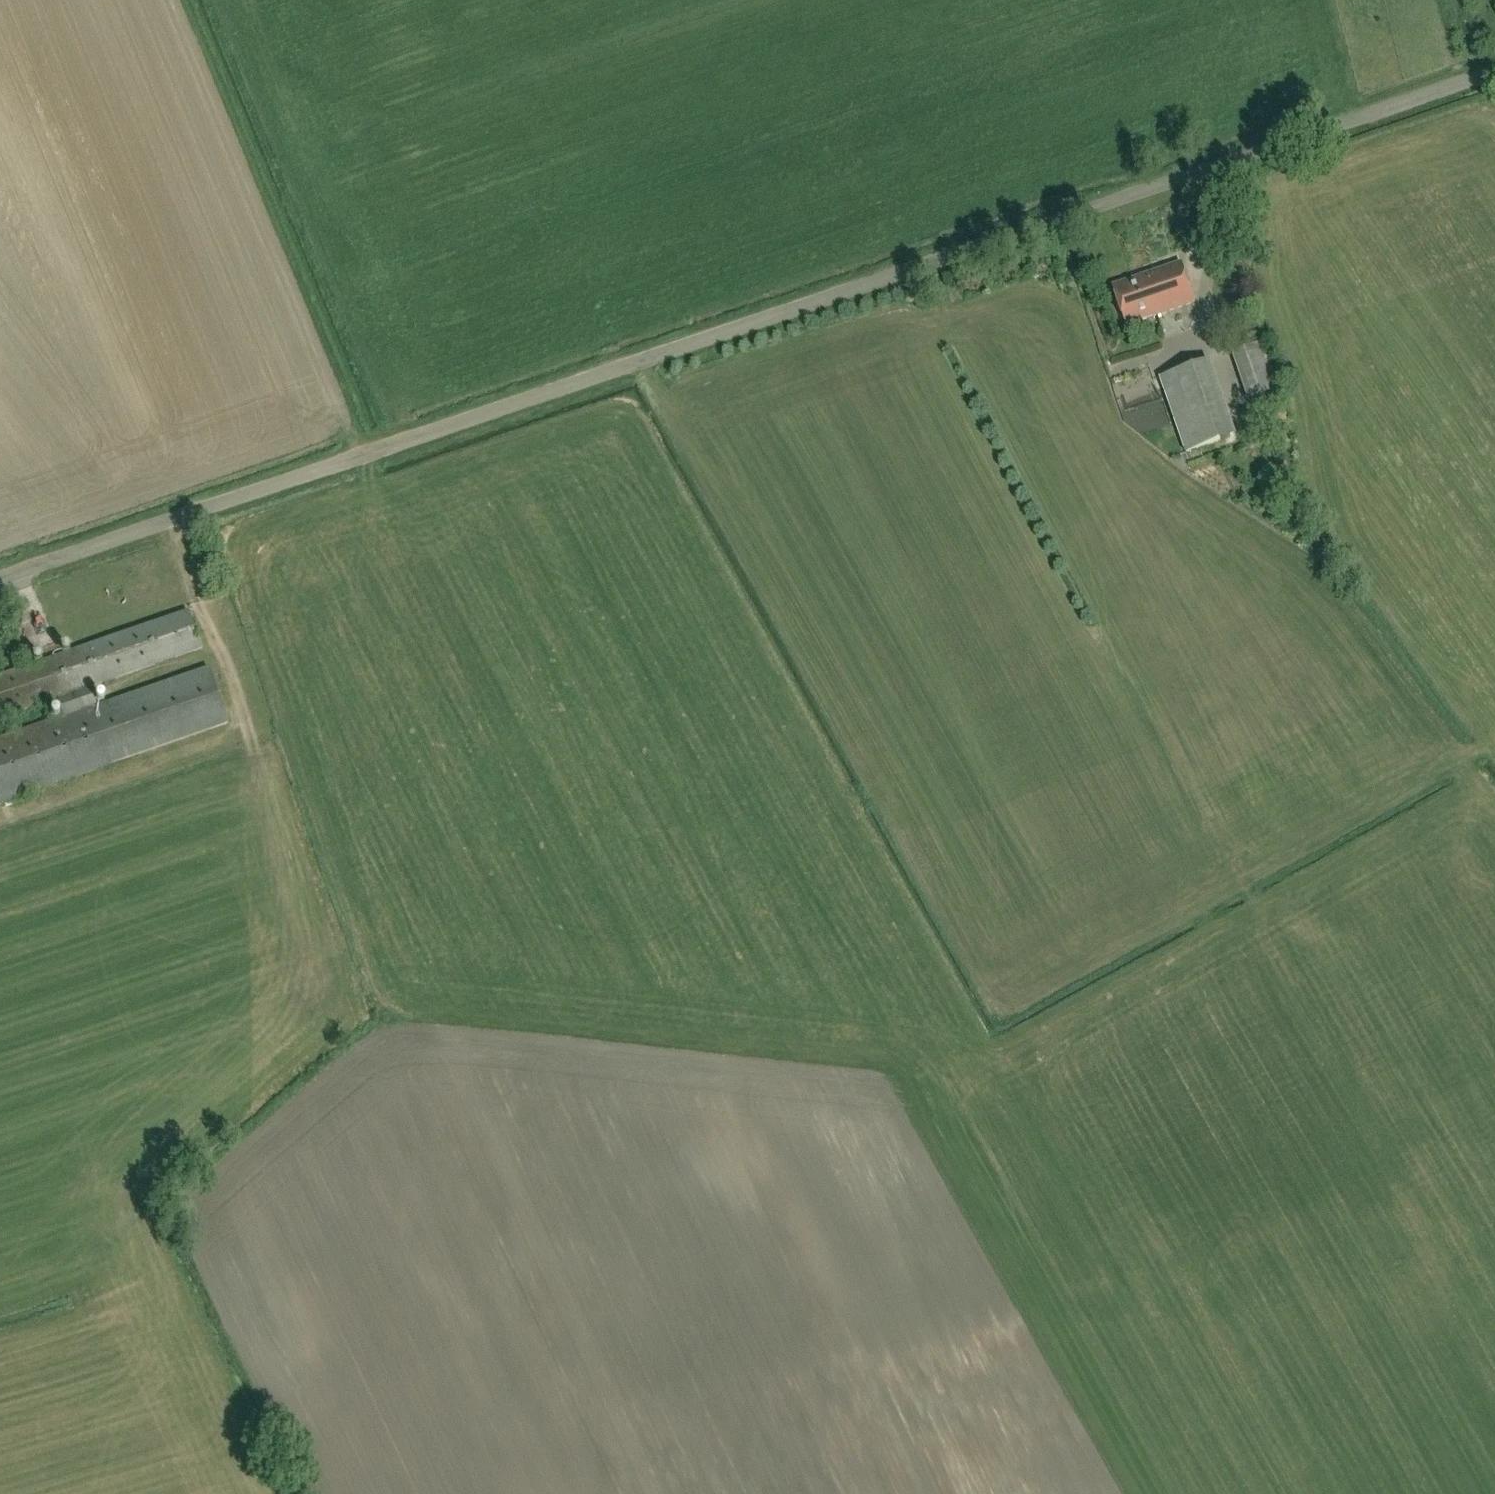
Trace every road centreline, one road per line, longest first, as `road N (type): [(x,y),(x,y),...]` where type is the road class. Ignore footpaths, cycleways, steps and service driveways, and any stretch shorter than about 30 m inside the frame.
road 1 (unclassified): [(0,578),(1494,71)]

